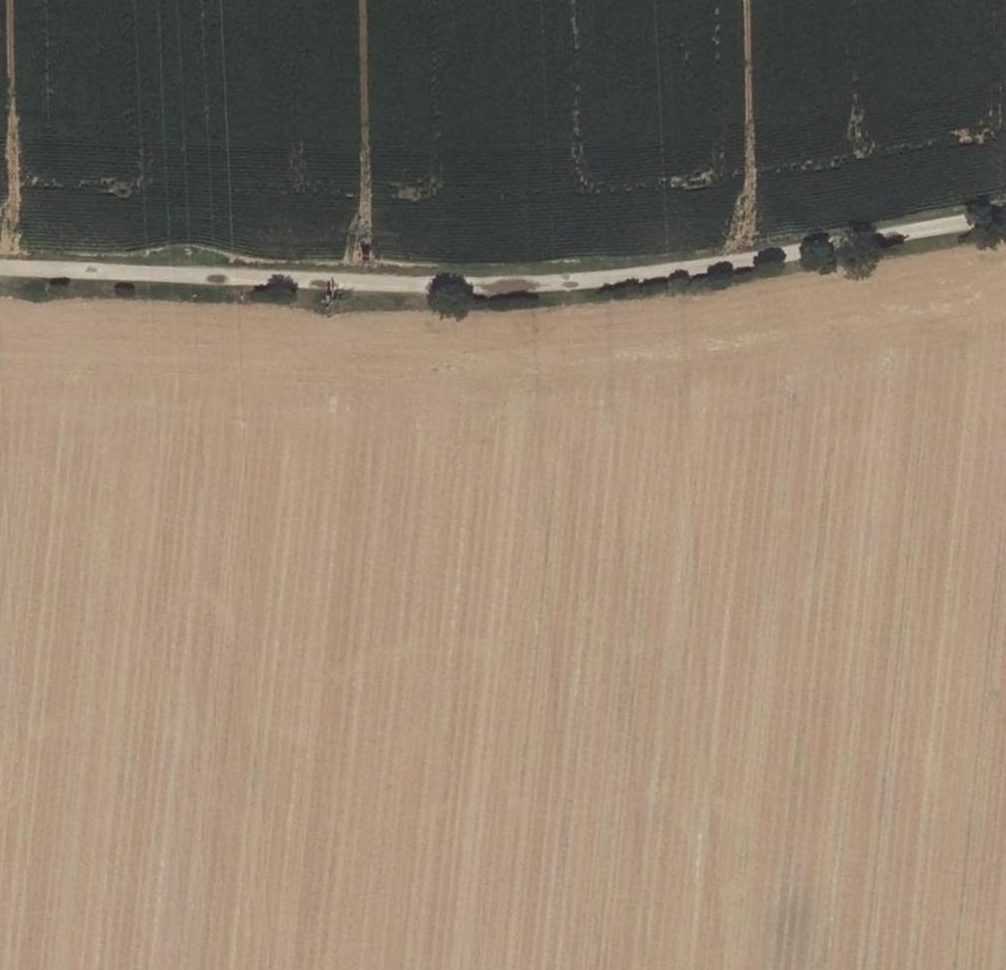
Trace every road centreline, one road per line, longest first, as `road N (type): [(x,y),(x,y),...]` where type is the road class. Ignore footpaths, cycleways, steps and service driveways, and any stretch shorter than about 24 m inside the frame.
road 1 (track): [(1005,220),(592,304),(0,282)]

